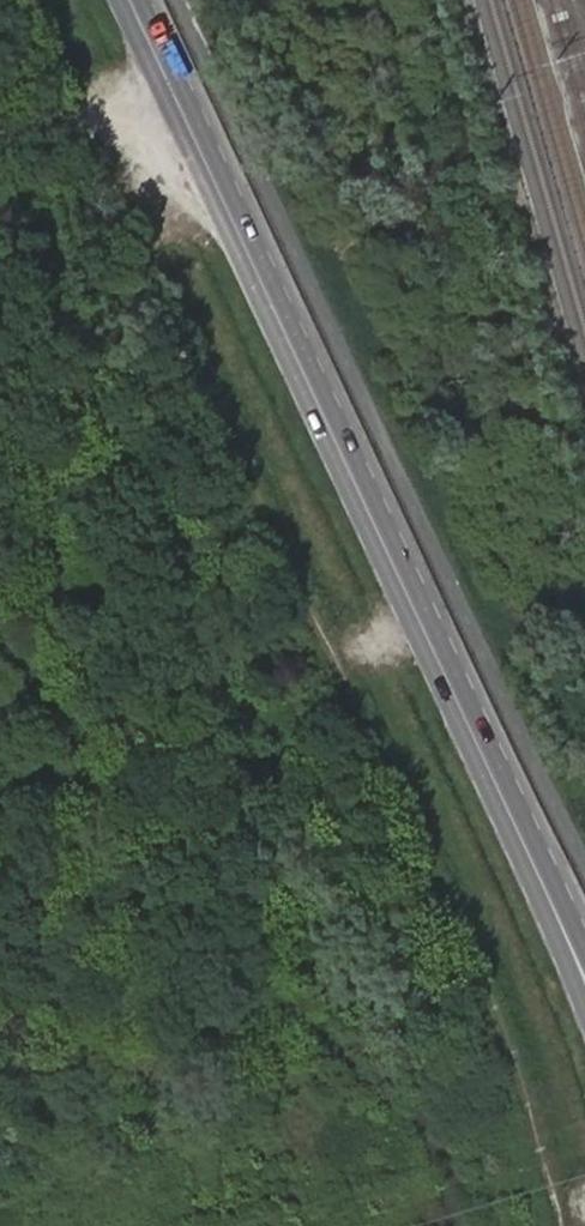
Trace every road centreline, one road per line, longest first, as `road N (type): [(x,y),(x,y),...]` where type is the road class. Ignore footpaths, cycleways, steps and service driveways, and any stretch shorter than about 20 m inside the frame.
road 1 (secondary): [(584,975),(129,0)]

